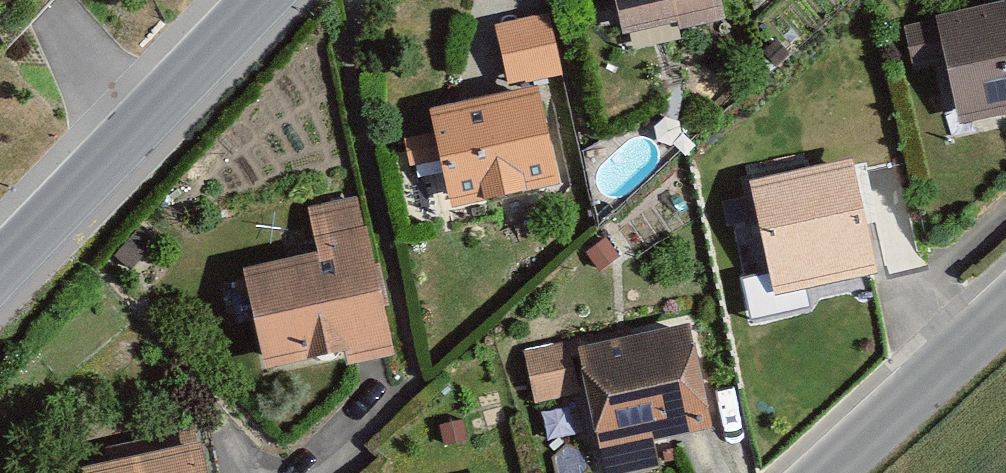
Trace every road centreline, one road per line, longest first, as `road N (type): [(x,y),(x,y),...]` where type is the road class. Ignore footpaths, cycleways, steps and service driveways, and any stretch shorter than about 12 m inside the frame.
road 1 (primary): [(266,0),(0,276)]
road 2 (residential): [(816,472),(1005,303)]

